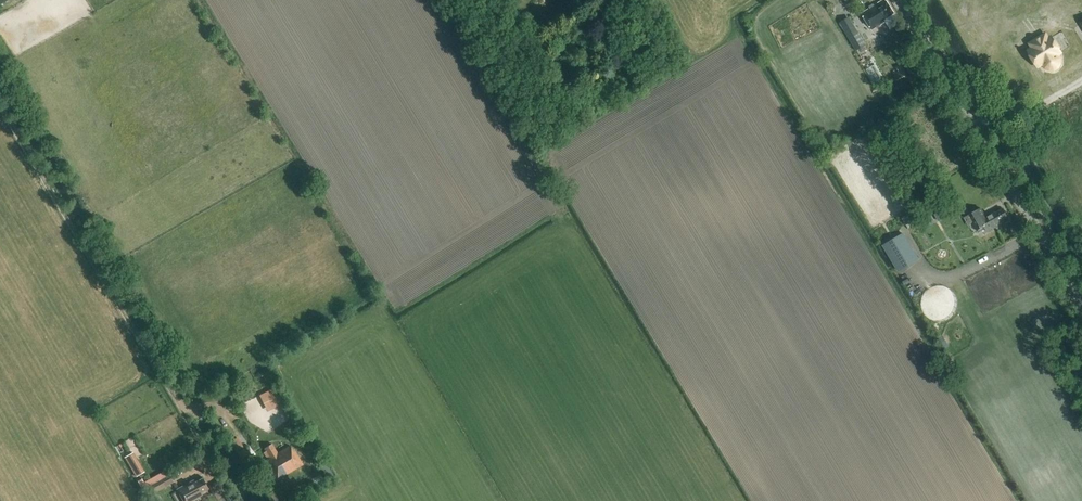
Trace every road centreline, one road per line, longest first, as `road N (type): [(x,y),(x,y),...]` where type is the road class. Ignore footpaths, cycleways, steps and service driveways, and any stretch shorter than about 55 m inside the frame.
road 1 (tertiary): [(1081,300),(898,0)]

